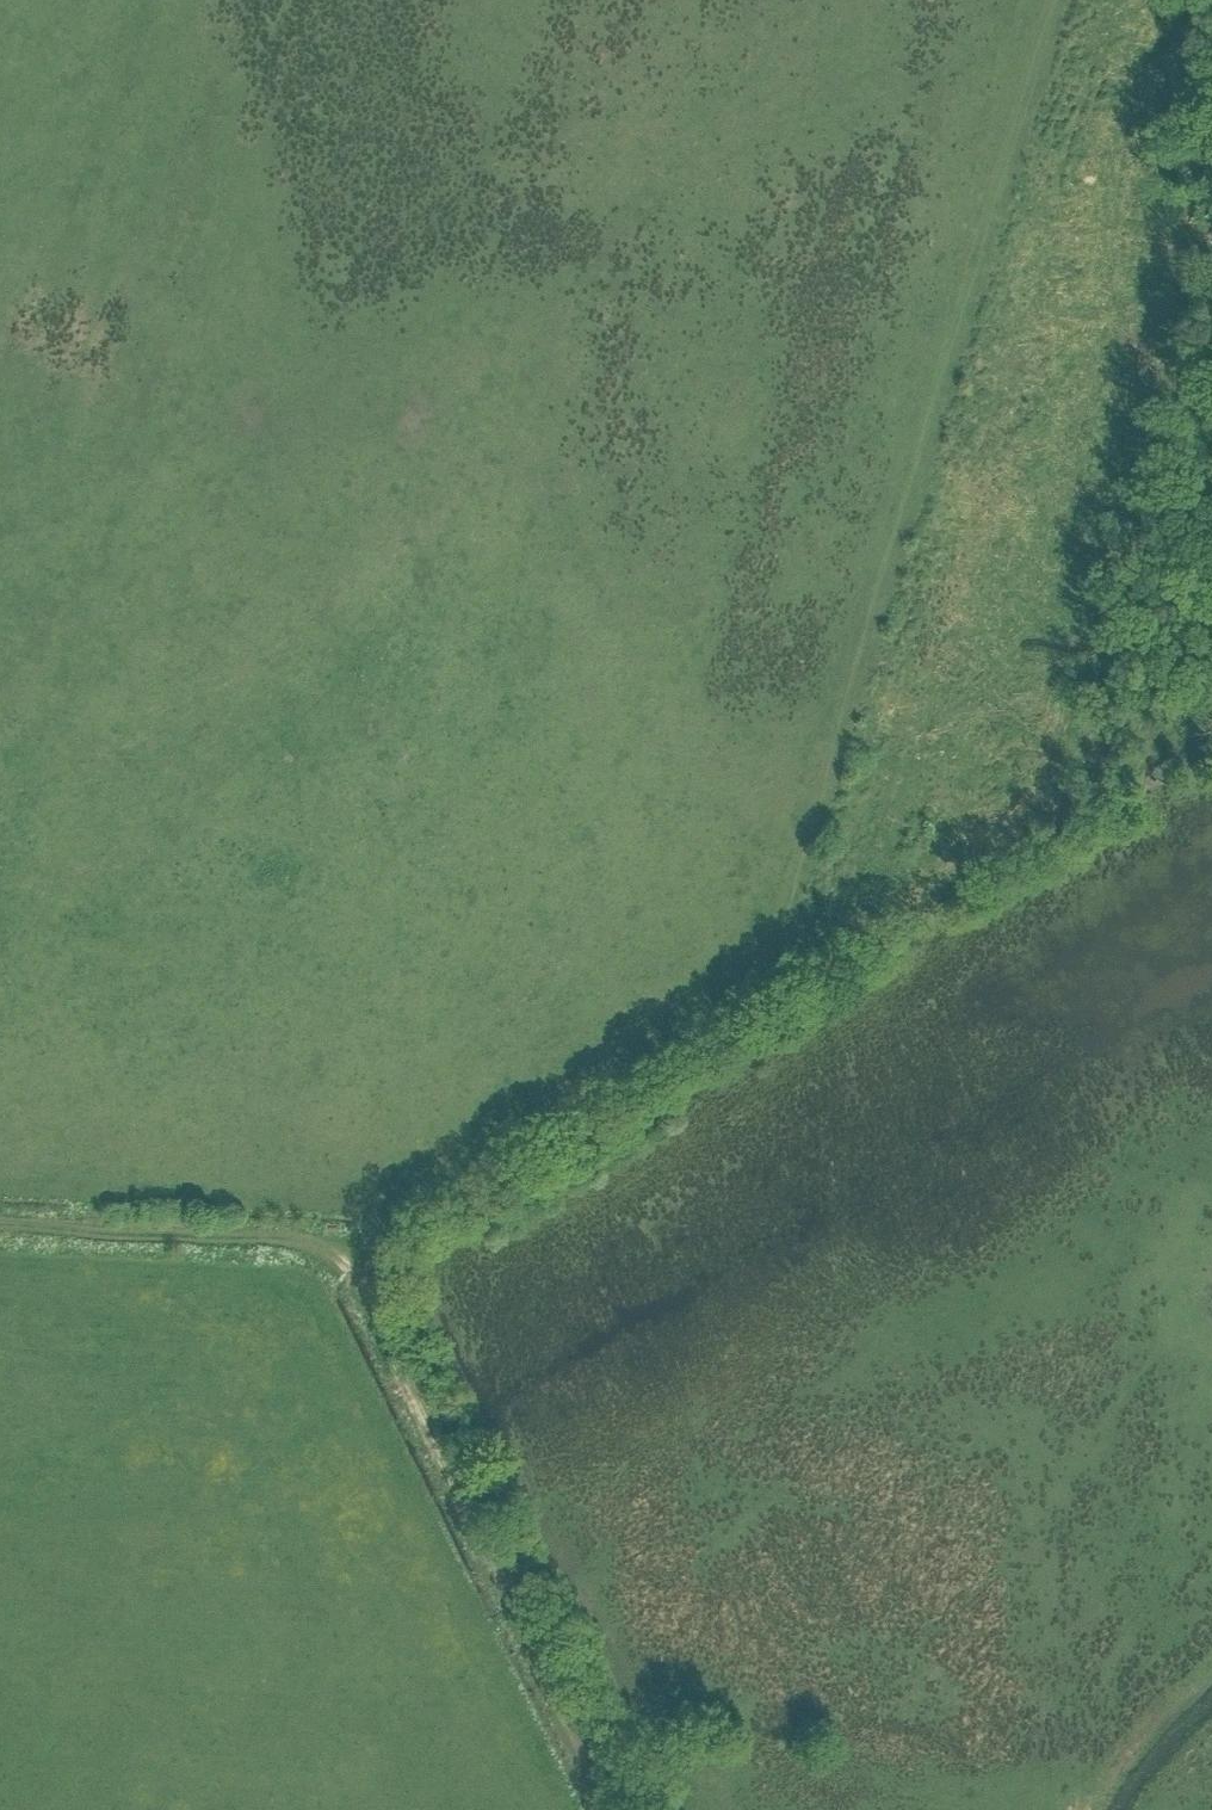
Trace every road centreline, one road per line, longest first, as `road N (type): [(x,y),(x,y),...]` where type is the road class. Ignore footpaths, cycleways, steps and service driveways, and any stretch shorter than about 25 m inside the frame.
road 1 (track): [(327,1240),(768,962),(1053,0)]
road 2 (track): [(619,1809),(451,1467),(327,1240)]
road 3 (track): [(327,1240),(0,1224)]

